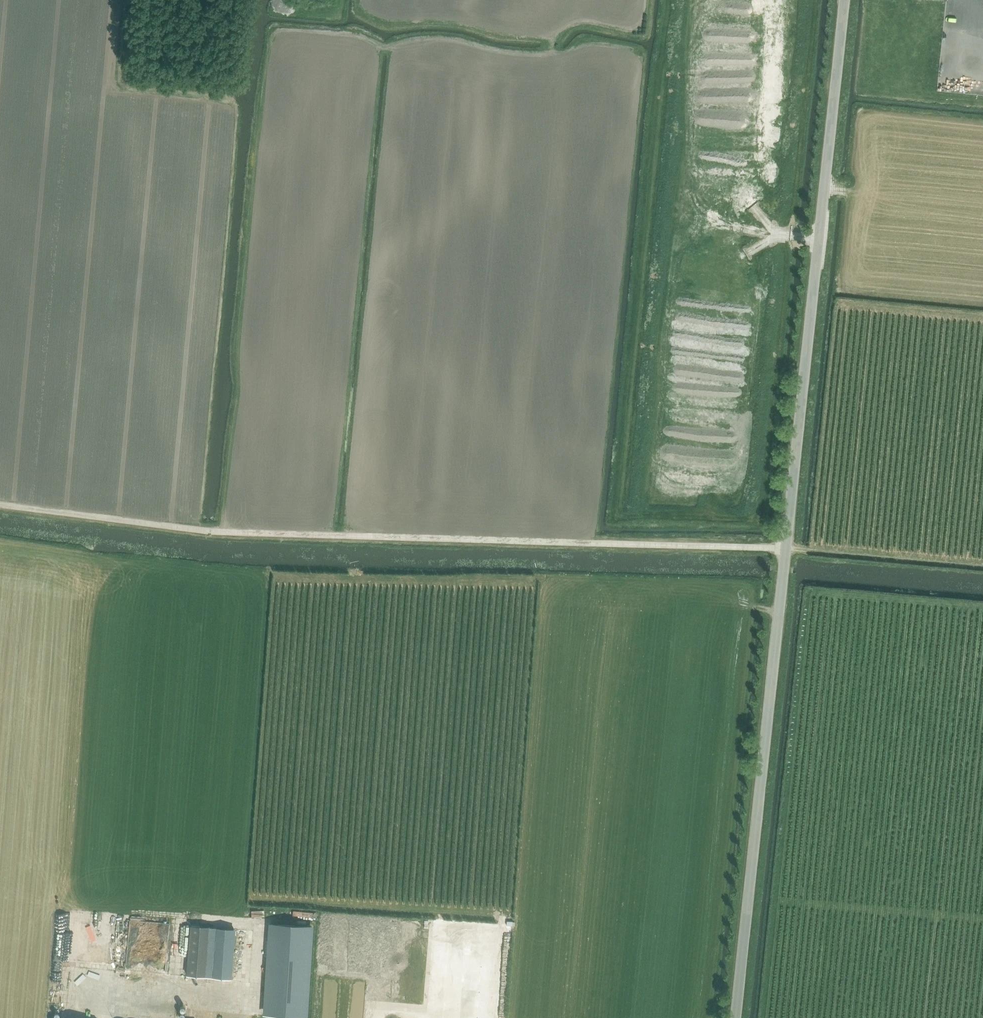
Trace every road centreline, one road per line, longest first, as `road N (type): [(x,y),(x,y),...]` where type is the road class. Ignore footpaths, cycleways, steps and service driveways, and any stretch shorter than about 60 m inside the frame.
road 1 (unclassified): [(738,1017),(842,0)]

